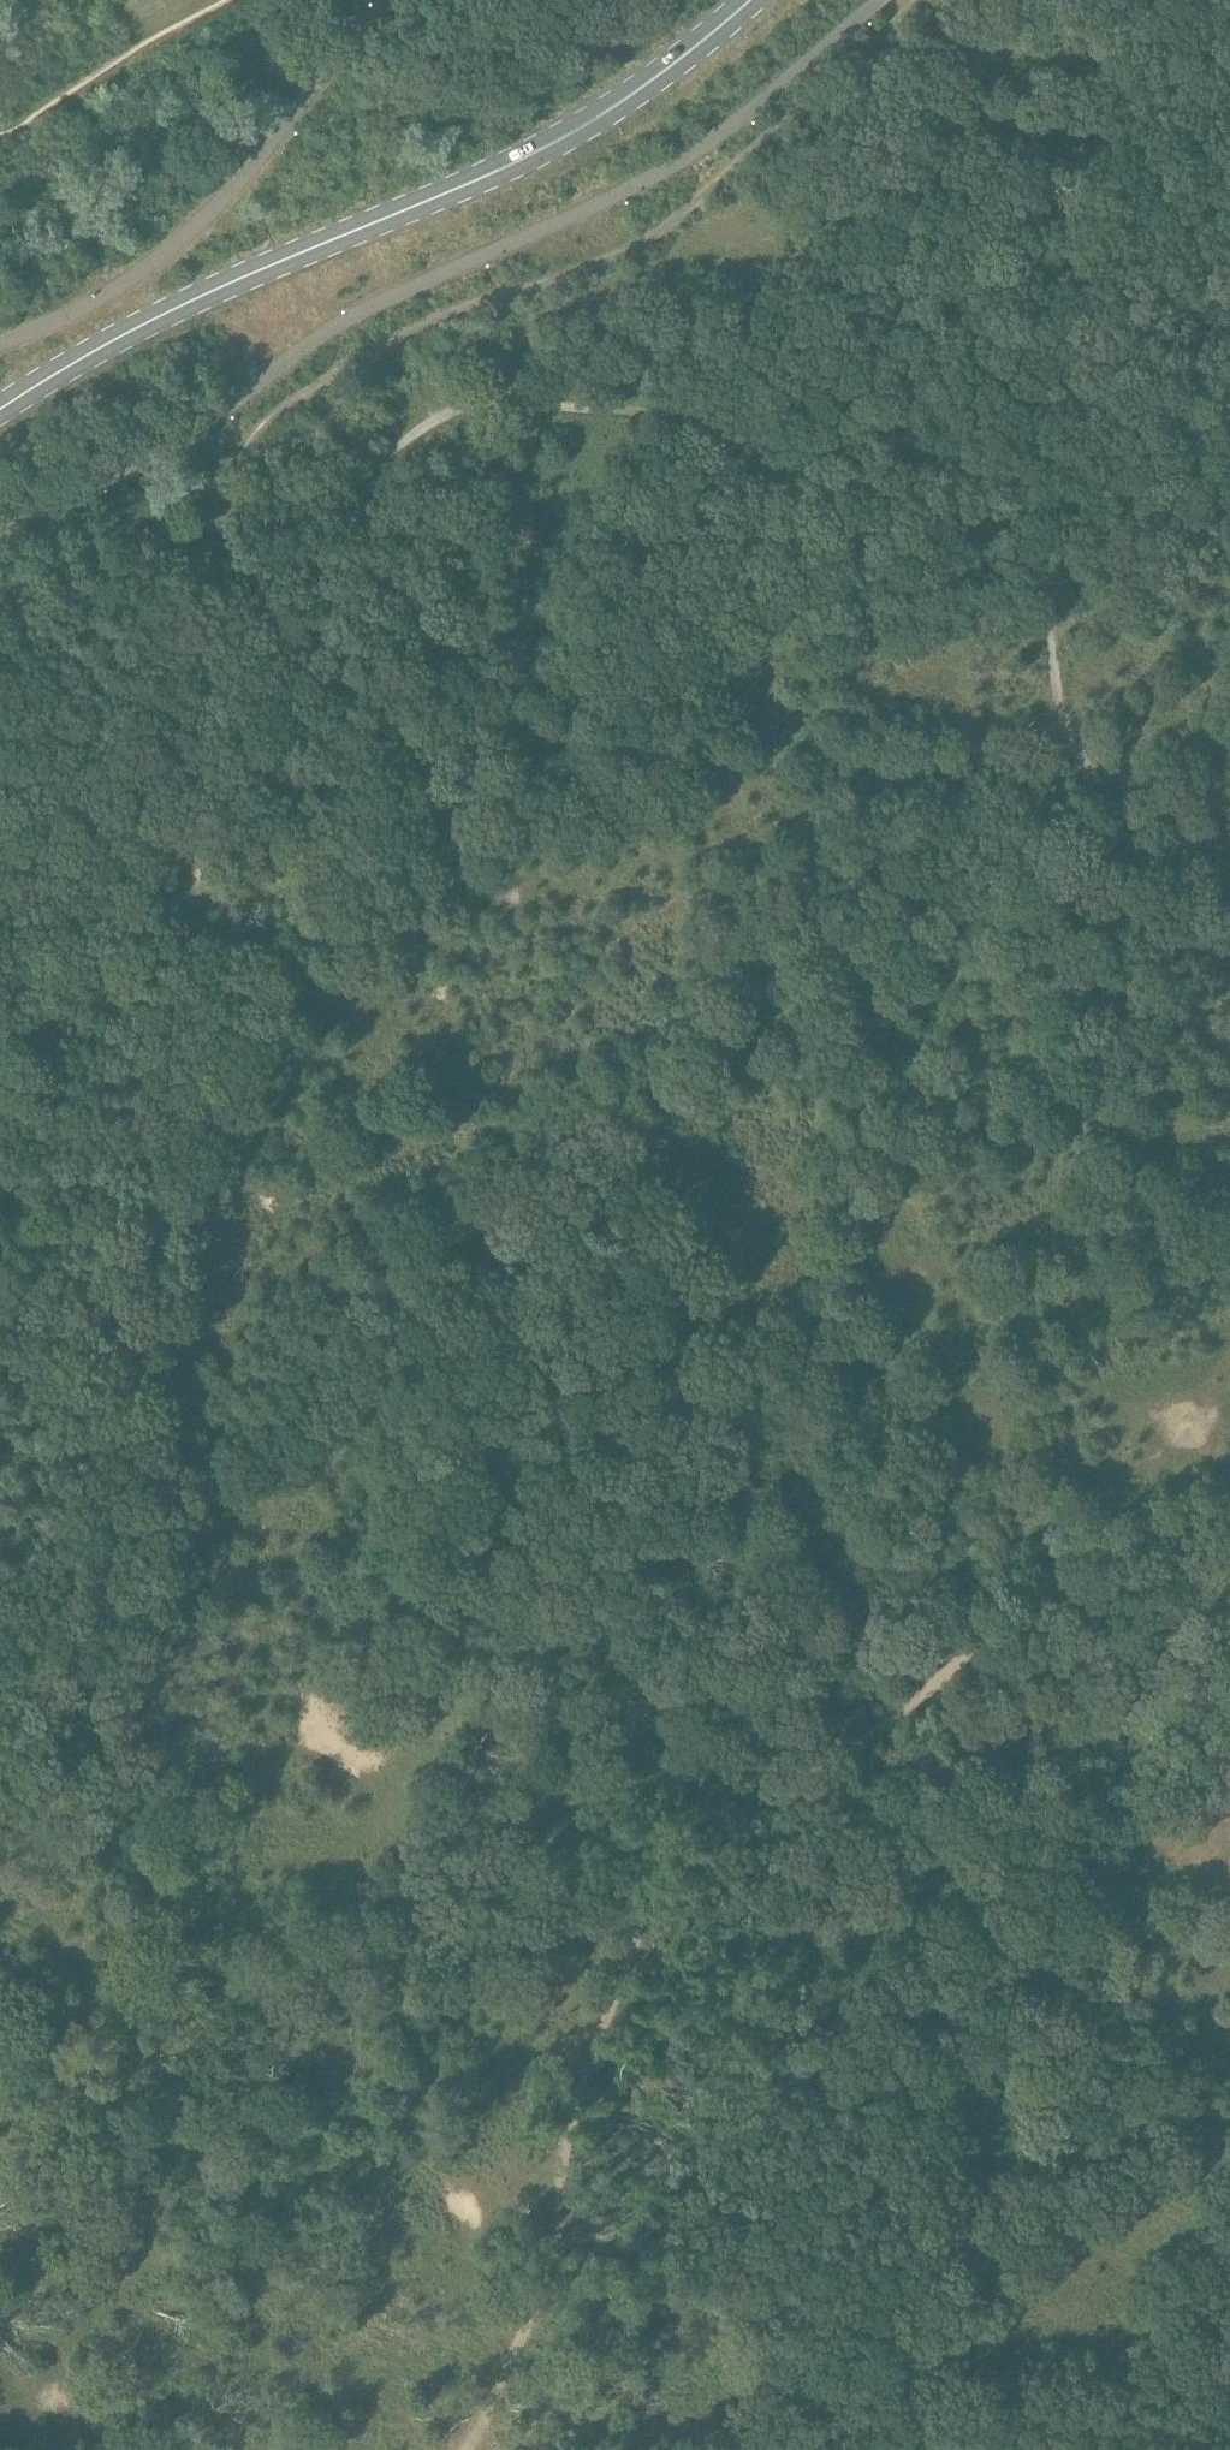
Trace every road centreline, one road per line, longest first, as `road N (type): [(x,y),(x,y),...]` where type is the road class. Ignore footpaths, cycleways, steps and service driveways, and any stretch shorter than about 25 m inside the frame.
road 1 (secondary): [(0,408),(212,289),(575,131),(748,0)]

